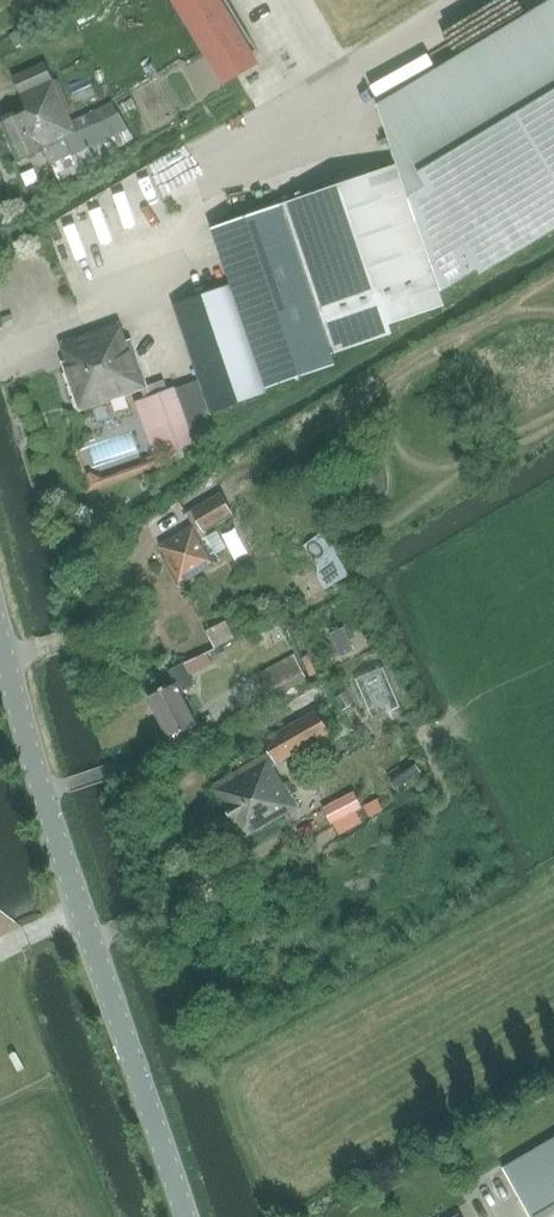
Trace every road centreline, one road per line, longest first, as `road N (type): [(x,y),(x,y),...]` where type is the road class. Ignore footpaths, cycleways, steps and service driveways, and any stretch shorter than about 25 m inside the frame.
road 1 (tertiary): [(184,1216),(0,628)]

